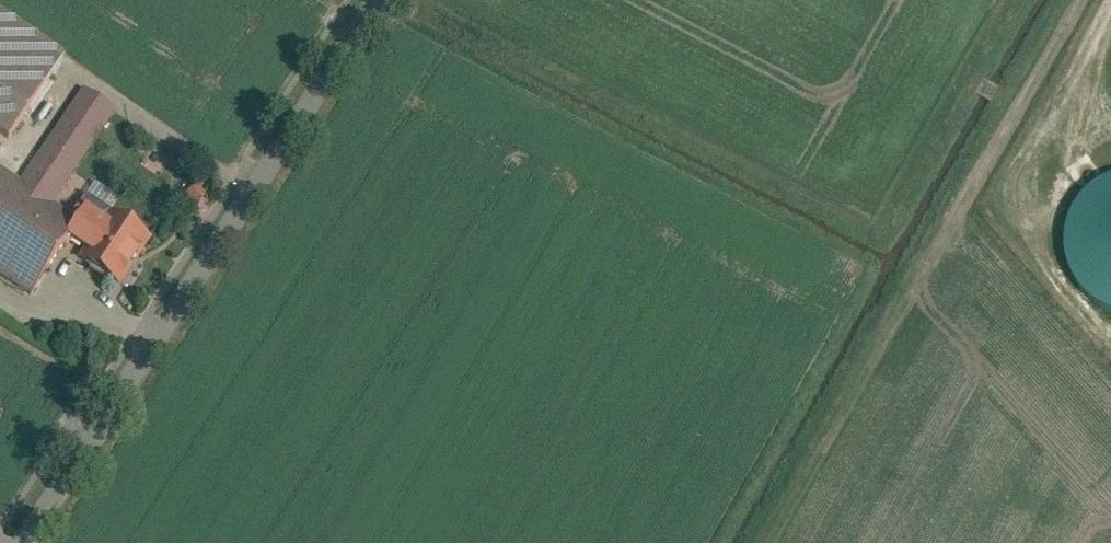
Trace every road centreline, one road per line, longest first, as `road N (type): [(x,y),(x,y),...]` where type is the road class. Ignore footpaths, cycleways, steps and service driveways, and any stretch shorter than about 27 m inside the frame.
road 1 (unclassified): [(360,0),(16,542)]
road 2 (track): [(740,542),(1053,0)]

